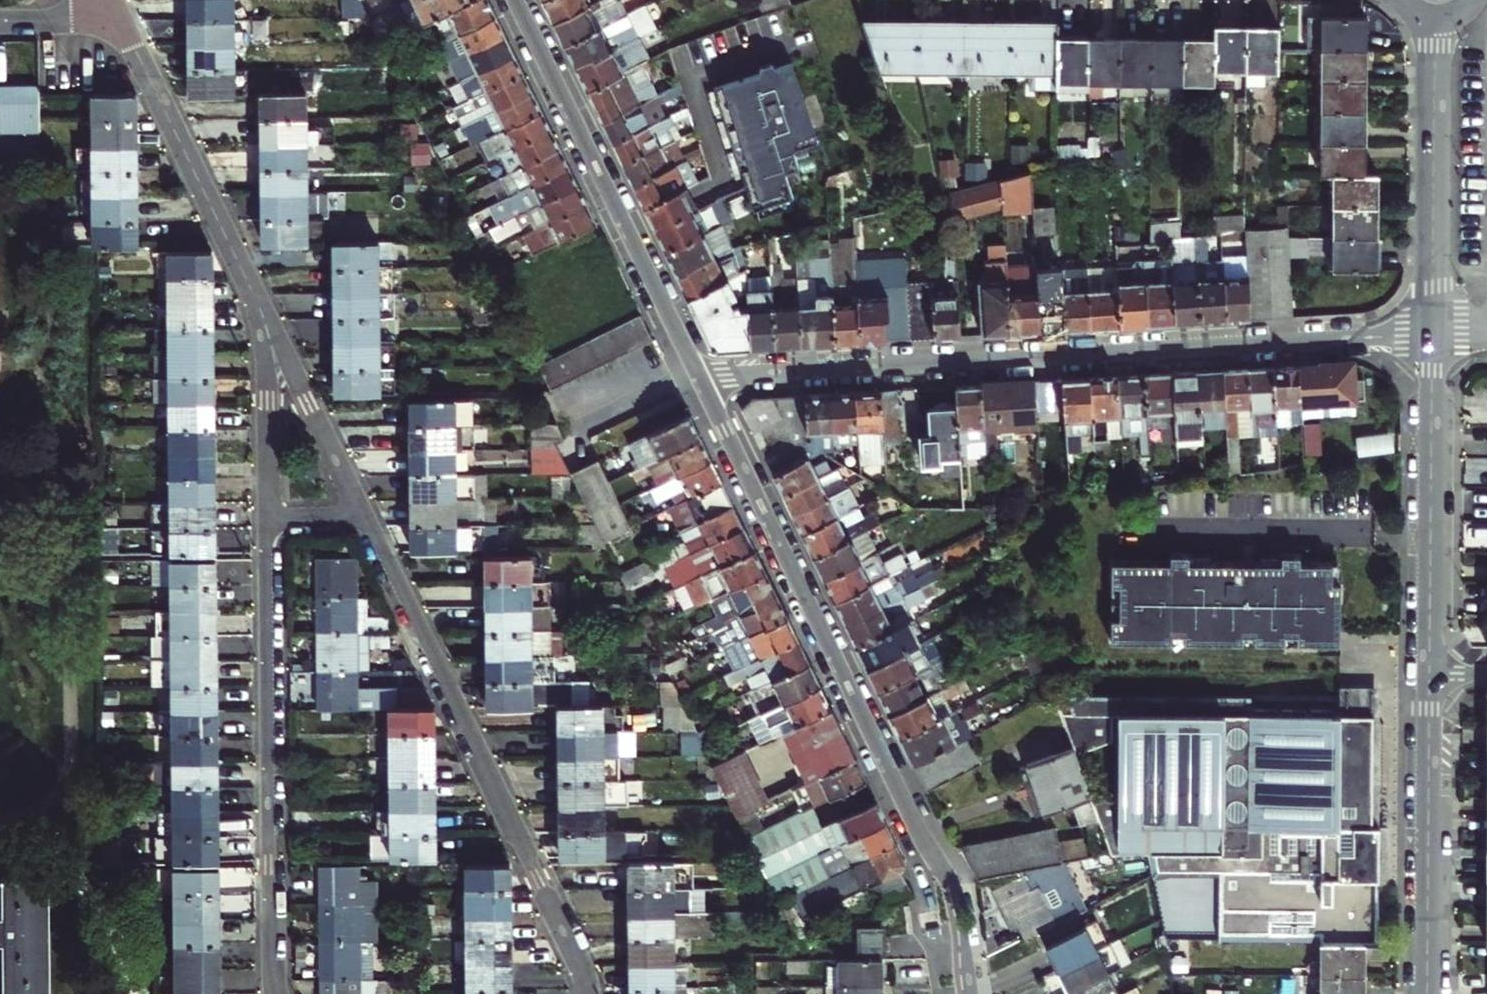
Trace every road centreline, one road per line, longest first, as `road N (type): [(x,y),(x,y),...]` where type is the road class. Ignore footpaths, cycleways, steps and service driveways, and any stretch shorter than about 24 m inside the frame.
road 1 (residential): [(1432,334),(697,380)]
road 2 (residential): [(965,993),(941,879),(697,380)]
road 3 (residential): [(586,993),(367,518)]
road 4 (residential): [(266,520),(275,993)]
road 5 (residential): [(697,380),(514,0)]
road 6 (residential): [(1429,674),(1432,334)]
road 7 (residential): [(260,312),(120,19)]
road 8 (residential): [(1427,993),(1429,674)]
road 9 (residential): [(1432,334),(1434,19)]
road 10 (residential): [(367,518),(260,312)]
road 11 (residential): [(260,312),(266,520)]
road 12 (residential): [(120,19),(0,22)]

